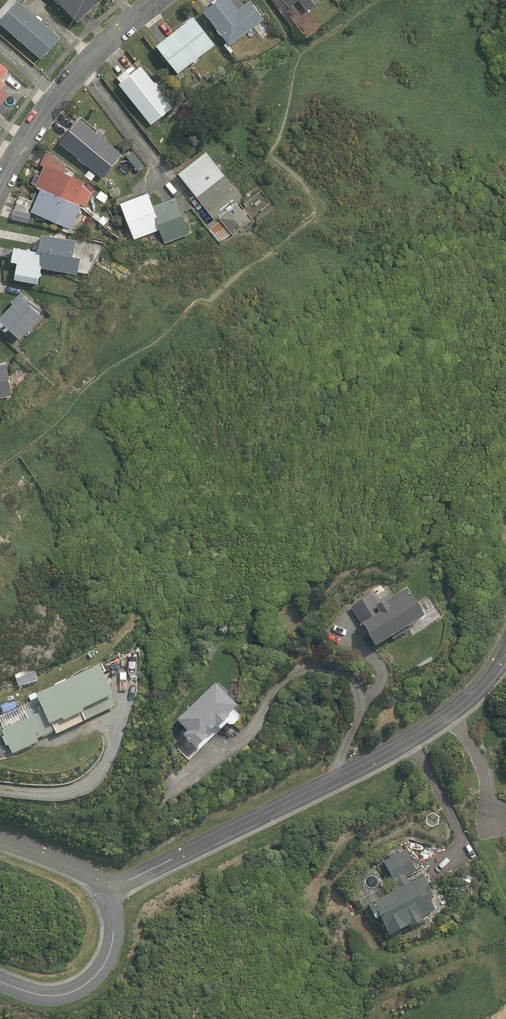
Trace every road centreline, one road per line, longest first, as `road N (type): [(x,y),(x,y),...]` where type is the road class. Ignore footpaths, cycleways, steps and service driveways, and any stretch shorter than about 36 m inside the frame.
road 1 (residential): [(110,893),(420,735),(481,687),(505,653)]
road 2 (residential): [(159,0),(63,87),(0,190)]
road 3 (residential): [(110,893),(114,936),(89,983),(49,997),(0,982)]
road 4 (residential): [(0,840),(110,893)]

